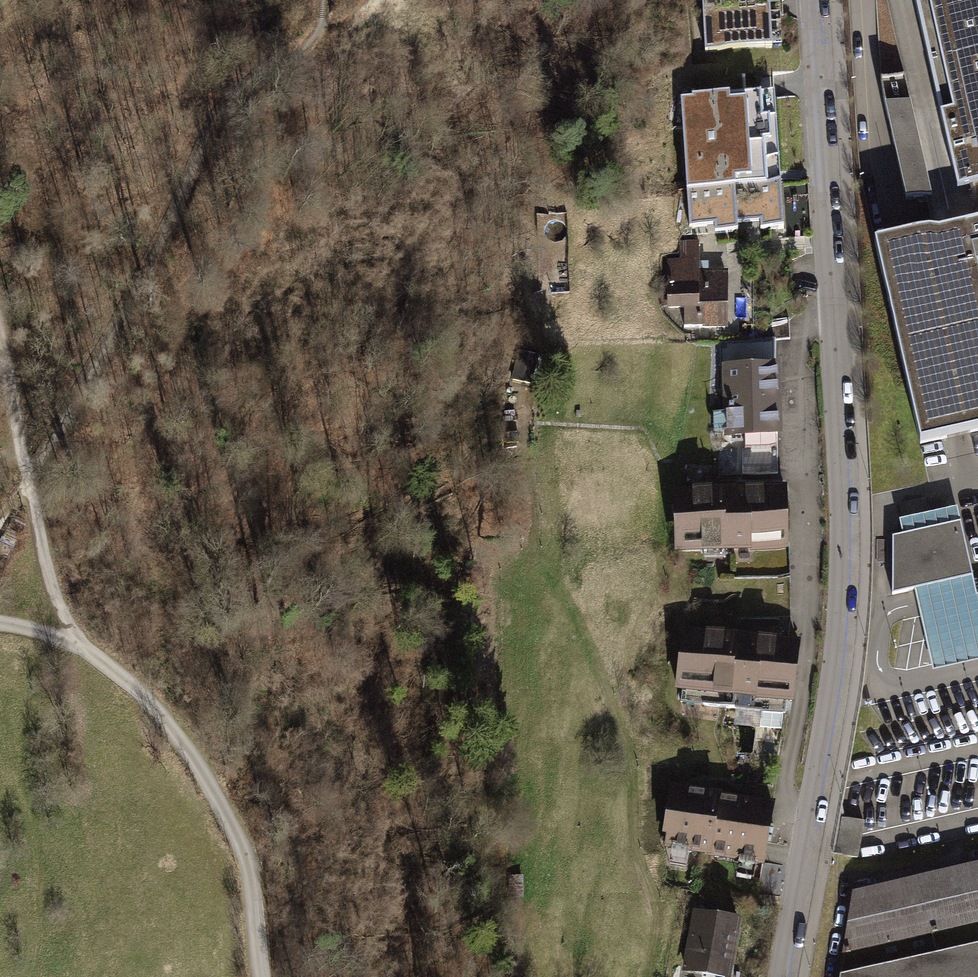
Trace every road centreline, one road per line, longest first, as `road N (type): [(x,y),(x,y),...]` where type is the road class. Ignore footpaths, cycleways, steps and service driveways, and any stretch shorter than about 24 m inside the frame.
road 1 (residential): [(784,976),(830,714),(843,590),(815,0)]
road 2 (track): [(28,481),(115,330),(217,115),(303,48),(322,19)]
road 3 (residential): [(0,622),(96,657),(135,687),(187,748),(248,862),(261,976)]
road 4 (track): [(80,647),(54,592),(28,481)]
road 5 (track): [(28,481),(0,344)]

